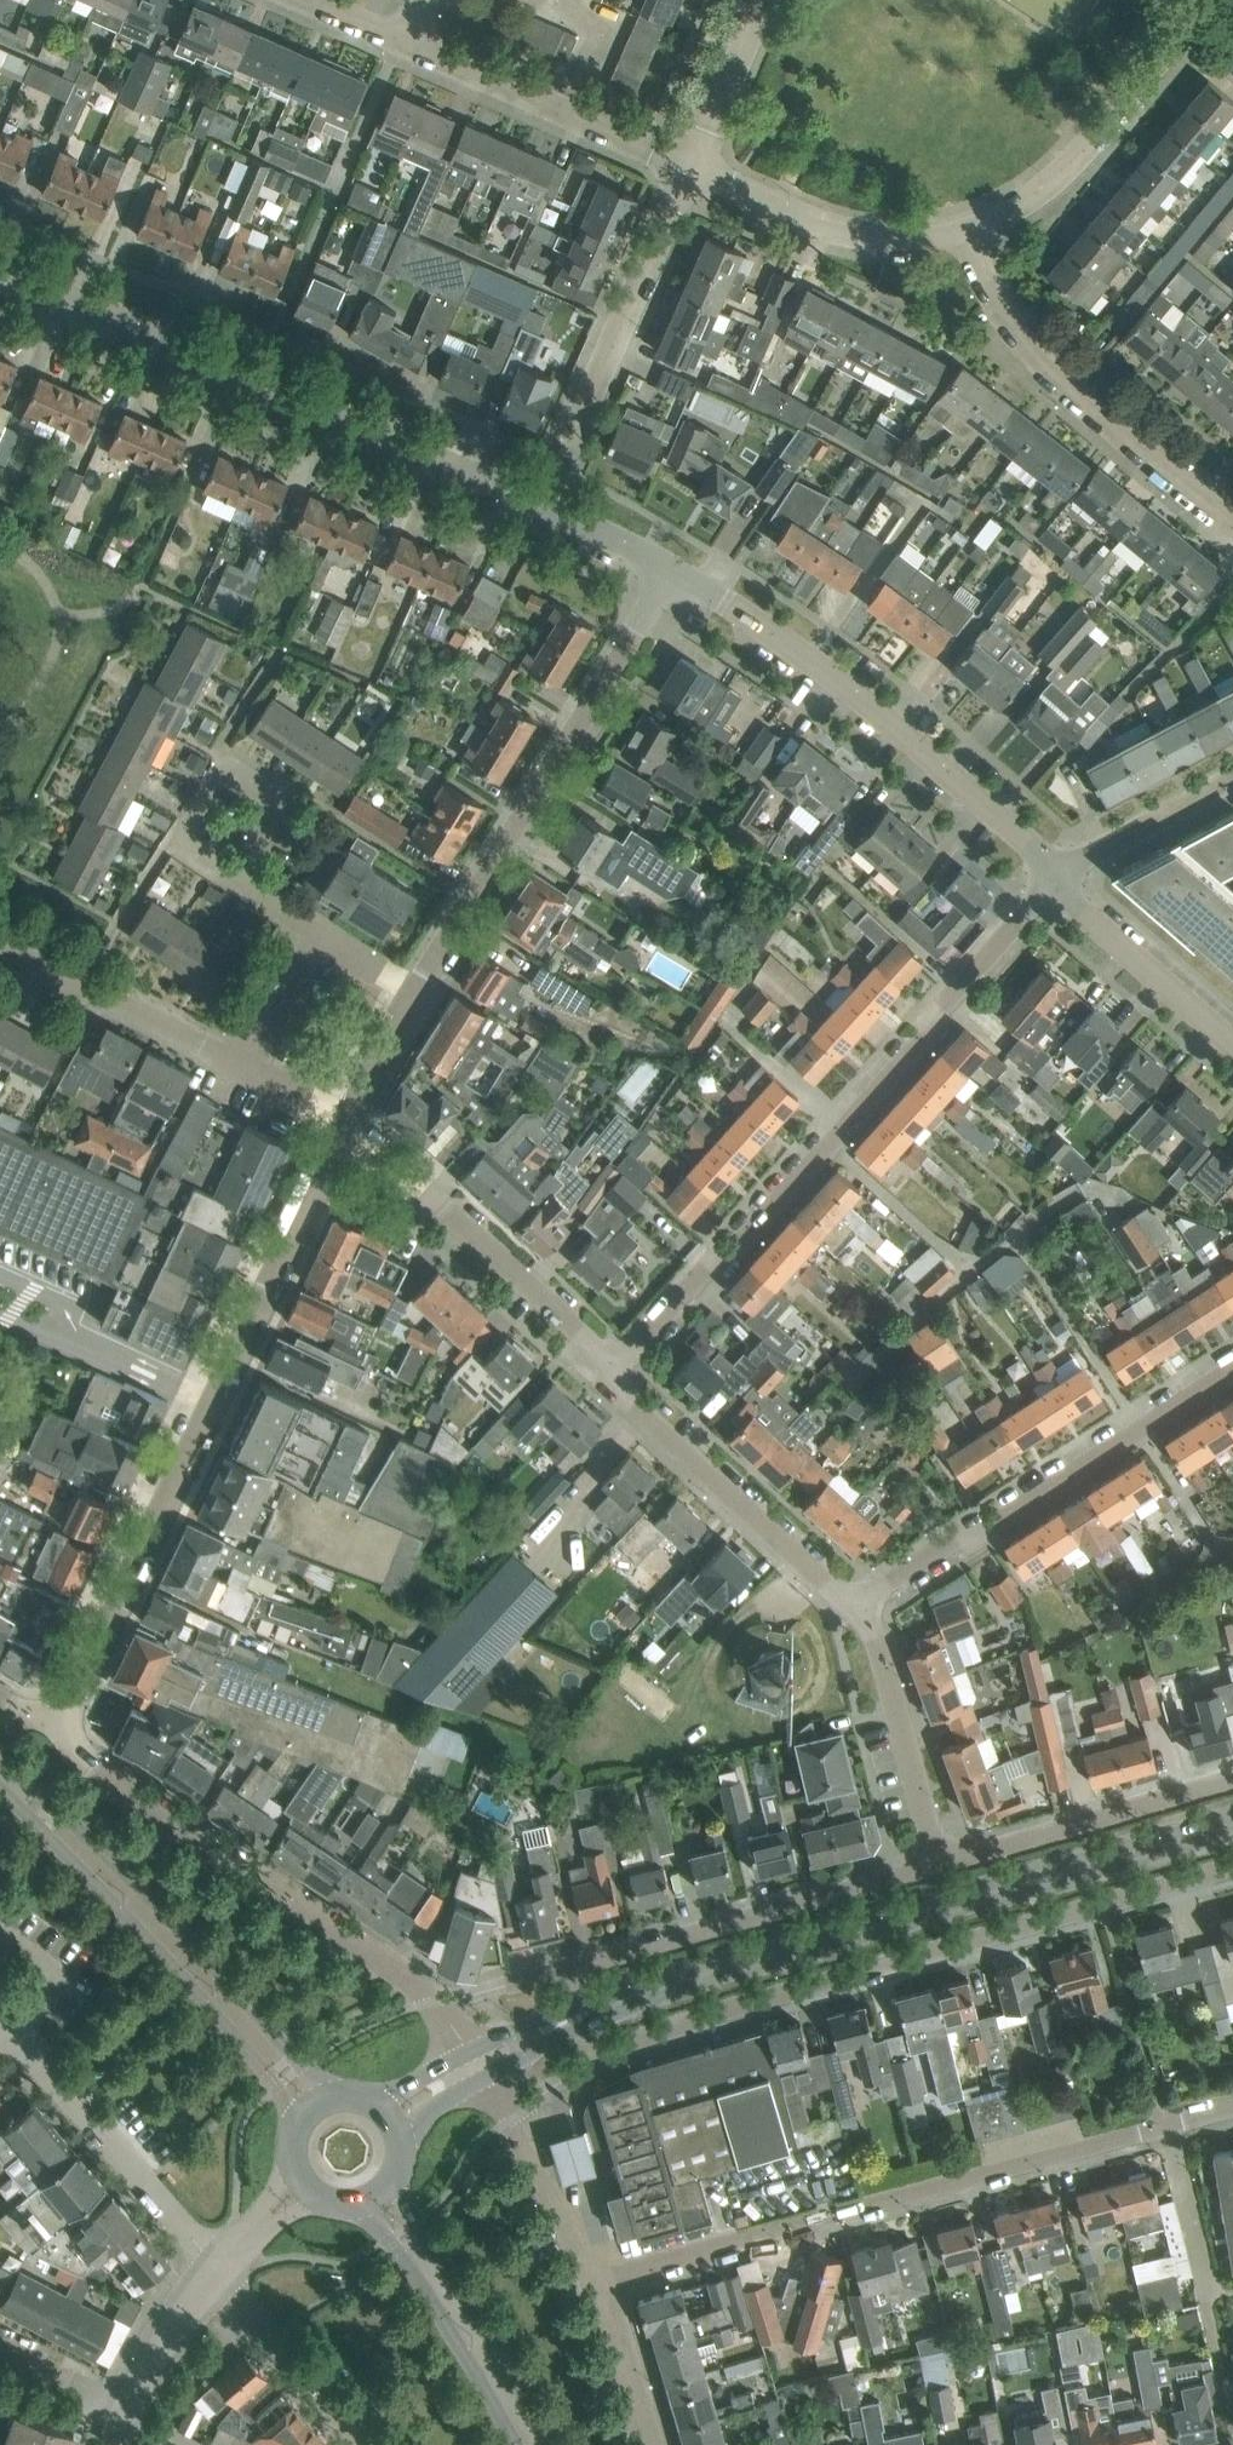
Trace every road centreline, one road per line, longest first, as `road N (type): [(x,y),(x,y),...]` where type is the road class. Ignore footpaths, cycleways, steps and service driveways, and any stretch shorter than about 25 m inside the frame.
road 1 (residential): [(588,2022),(608,2049),(1232,1870)]
road 2 (residential): [(607,1378),(1056,874)]
road 3 (residential): [(59,1725),(349,1121)]
road 4 (residential): [(595,2284),(1168,2126)]
road 5 (residential): [(532,504),(0,264)]
road 6 (residential): [(59,1725),(91,1764),(272,1896),(433,1999),(468,2053)]
road 7 (tertiary): [(743,1962),(1232,1824)]
road 8 (residential): [(420,994),(673,574)]
road 9 (residential): [(673,574),(892,725),(1036,847),(1056,874)]
road 10 (secondary): [(327,2099),(62,1803),(7,1774)]
road 11 (secondary): [(7,1774),(299,2122)]
road 12 (residential): [(861,1614),(1232,1366)]
road 13 (residential): [(1232,522),(1052,374),(1012,326),(978,218)]
road 14 (residential): [(532,504),(683,159)]
road 15 (residential): [(939,1862),(587,1965)]
road 16 (residential): [(607,1378),(572,1321),(349,1121)]
road 17 (residential): [(861,1614),(607,1378)]
road 18 (residential): [(209,2266),(0,2034)]
road 19 (residential): [(683,159),(801,213),(881,223),(978,218)]
road 20 (residential): [(1232,1775),(939,1862)]
road 21 (residential): [(349,1121),(79,984)]
road 22 (residential): [(978,218),(1035,175),(1153,56),(1181,0)]
road 23 (secondary): [(551,2444),(398,2185)]
road 24 (residential): [(683,154),(408,33)]
road 25 (residential): [(420,994),(179,826)]
road 26 (secondary): [(368,2208),(517,2444)]
road 27 (residential): [(939,1862),(861,1614)]
road 28 (residential): [(1056,874),(1081,910),(1232,1039)]
road 29 (residential): [(364,2444),(209,2266)]
road 30 (residential): [(595,2284),(484,2084)]
road 31 (residential): [(1056,874),(1232,777)]
road 32 (residential): [(179,826),(279,652)]
road 33 (residential): [(79,984),(179,826)]
road 34 (residential): [(1211,2296),(1168,2126)]
road 35 (residential): [(683,154),(760,0)]
road 36 (residential): [(649,2444),(595,2284)]
road 37 (tertiary): [(743,1962),(581,2005)]
road 38 (tertiary): [(588,2022),(743,1962)]
road 39 (residential): [(126,2408),(209,2266)]
road 40 (residential): [(673,574),(532,504)]
road 41 (residential): [(349,1121),(420,994)]
road 42 (residential): [(126,2408),(0,2349)]
road 43 (residential): [(295,2176),(209,2266)]
road 44 (residential): [(209,2266),(313,2199)]
road 45 (tertiary): [(581,2005),(468,2053)]
road 46 (tertiary): [(484,2084),(588,2022)]

